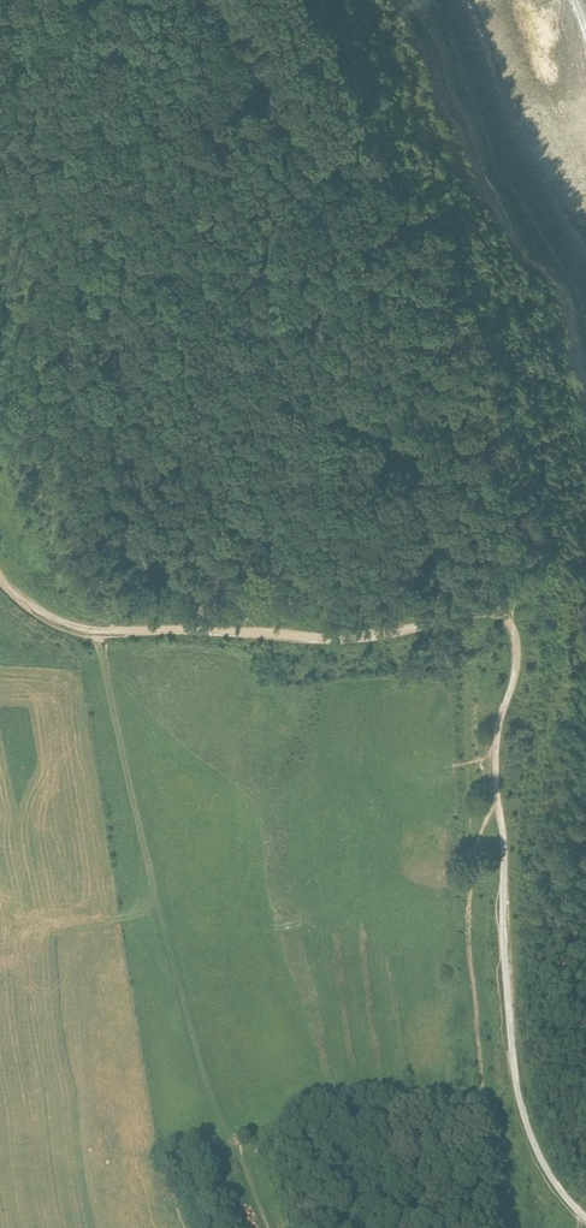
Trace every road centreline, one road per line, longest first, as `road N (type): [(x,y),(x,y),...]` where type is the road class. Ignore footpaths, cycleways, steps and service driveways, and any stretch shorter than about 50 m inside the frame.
road 1 (track): [(45,0),(217,293),(291,360),(416,438)]
road 2 (track): [(237,1154),(191,1038),(167,947),(100,635)]
road 3 (track): [(203,0),(304,146),(367,198),(409,262),(416,438)]
road 4 (track): [(497,795),(515,1077),(547,1172),(585,1219)]
road 5 (track): [(100,635),(357,637),(483,610)]
road 6 (track): [(483,610),(503,620),(520,647),(497,722),(497,795)]
road 7 (track): [(416,438),(453,567),(483,610)]

